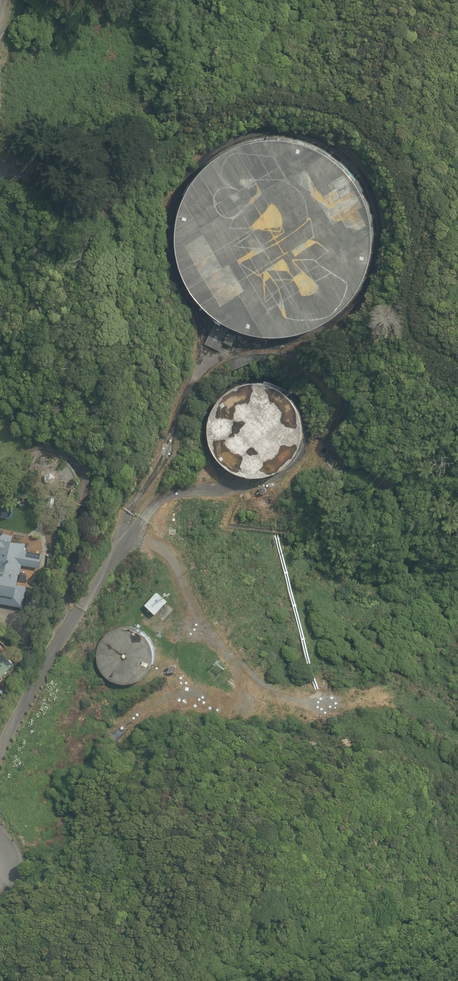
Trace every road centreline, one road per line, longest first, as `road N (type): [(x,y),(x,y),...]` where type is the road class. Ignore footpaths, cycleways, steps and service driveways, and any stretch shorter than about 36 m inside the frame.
road 1 (track): [(124,536),(125,515),(171,438),(199,359),(201,330),(171,262),(171,208),(187,173),(212,148),(263,133),(324,144),(356,172),(377,233),(373,272),(349,312),(317,337),(272,349)]
road 2 (track): [(335,705),(286,697),(252,674),(202,622),(165,552),(124,536),(156,500),(176,492),(267,485),(298,468),(312,435),(307,409),(296,390),(266,379)]
road 3 (track): [(192,388),(231,351),(286,354),(318,369),(347,397),(330,438),(338,454),(395,485)]
road 4 (residential): [(0,753),(124,536)]

